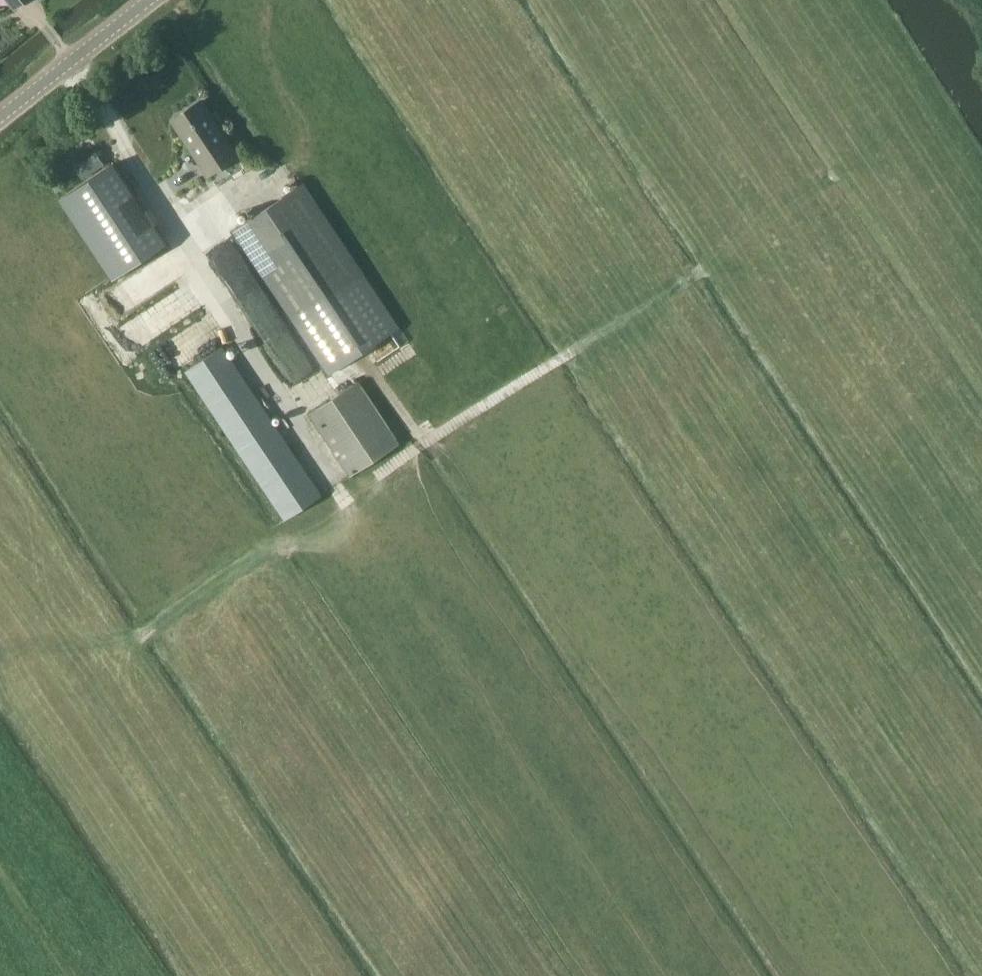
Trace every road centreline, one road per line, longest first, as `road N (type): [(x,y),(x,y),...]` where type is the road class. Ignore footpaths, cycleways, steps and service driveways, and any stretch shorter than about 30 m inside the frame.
road 1 (unclassified): [(0,119),(151,0)]

